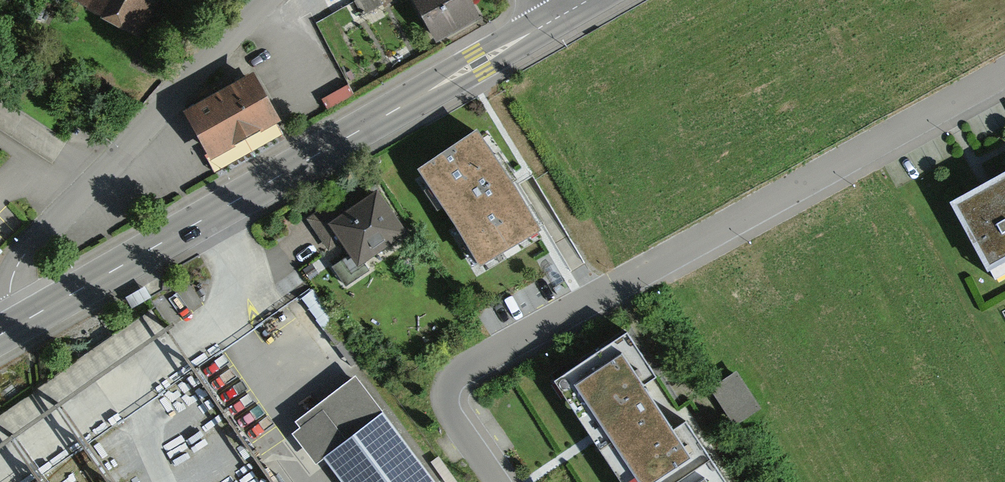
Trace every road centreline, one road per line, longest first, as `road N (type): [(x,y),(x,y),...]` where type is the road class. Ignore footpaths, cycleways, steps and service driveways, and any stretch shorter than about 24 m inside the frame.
road 1 (residential): [(1004,73),(468,362),(451,381),(454,421),(496,481)]
road 2 (secondary): [(565,13),(18,327)]
road 3 (residential): [(274,0),(18,263),(6,304),(18,327)]

